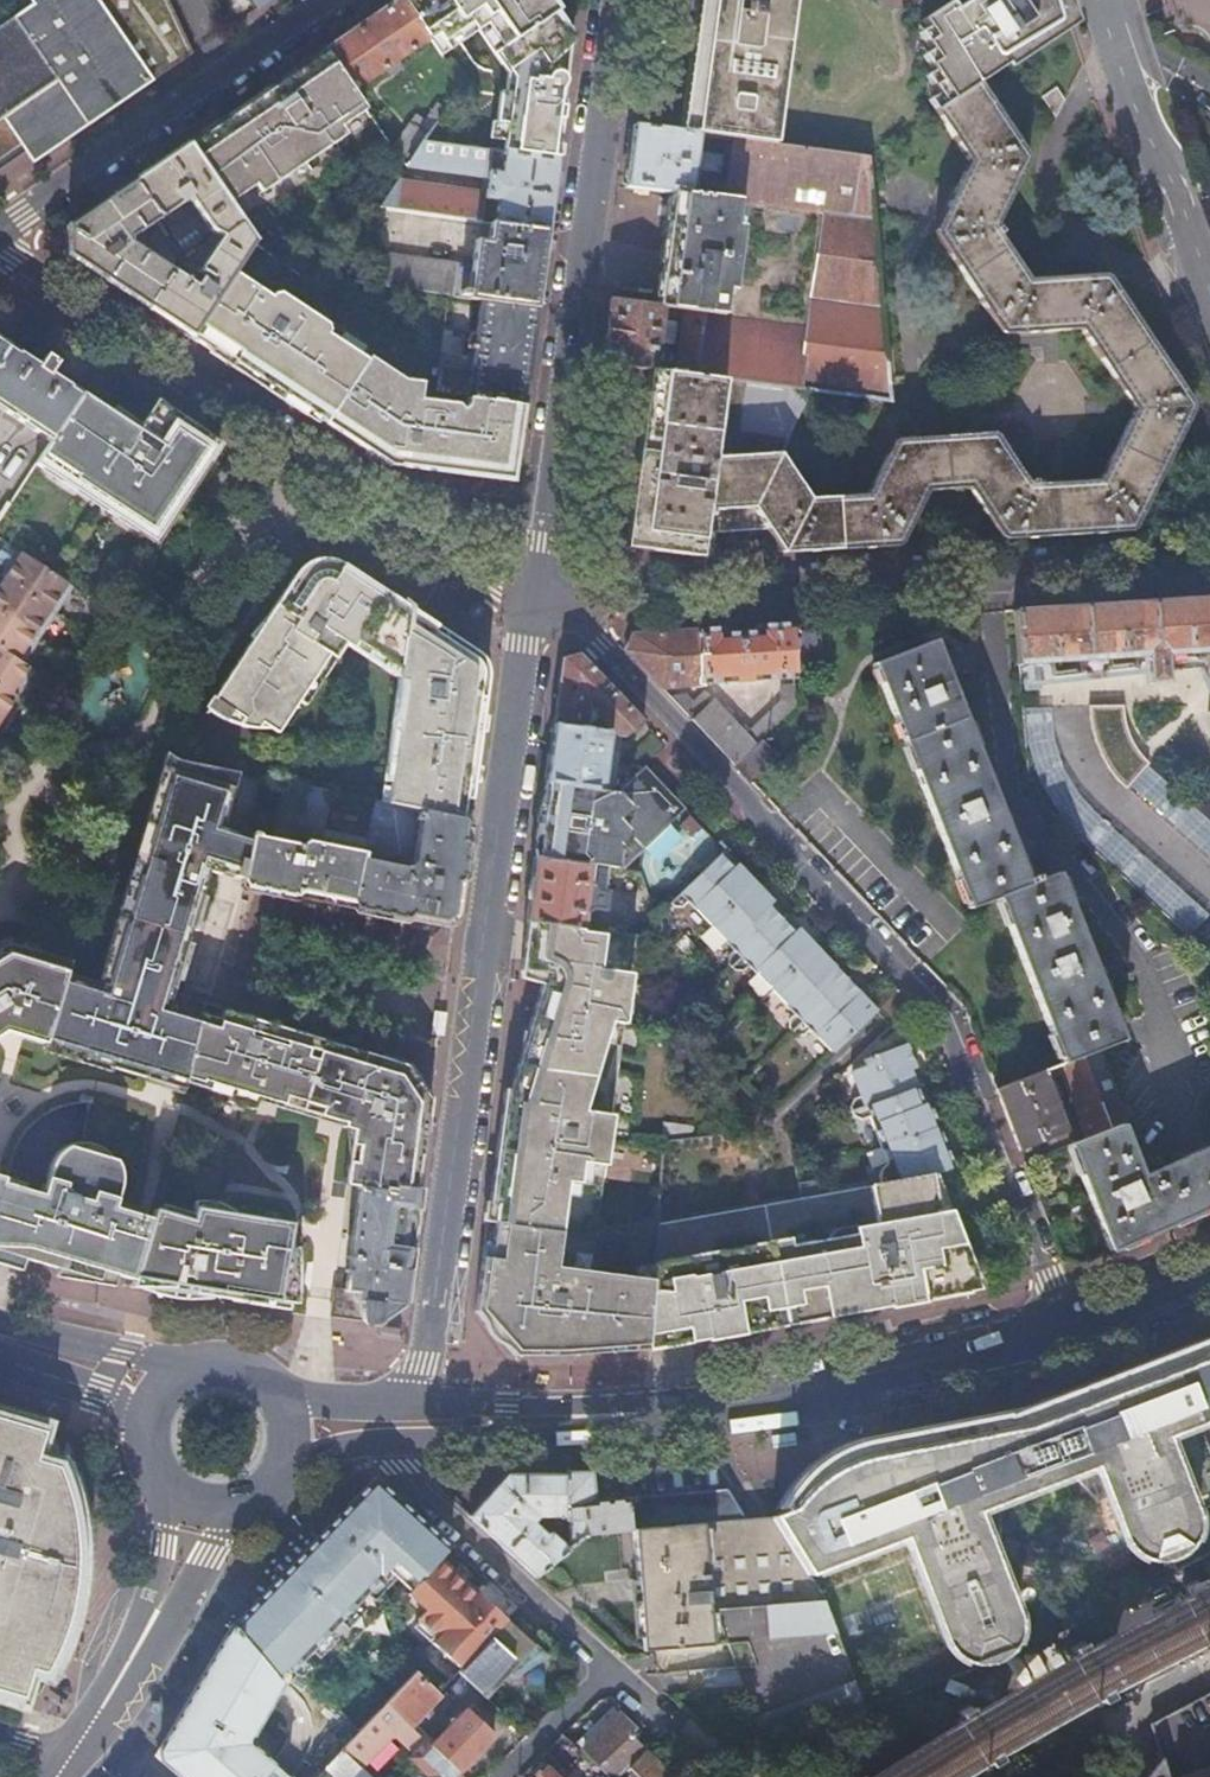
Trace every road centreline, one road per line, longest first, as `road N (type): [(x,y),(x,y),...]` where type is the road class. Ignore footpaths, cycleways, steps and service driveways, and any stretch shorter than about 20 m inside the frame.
road 1 (residential): [(1066,1330),(943,1014),(568,617),(536,603)]
road 2 (secondary): [(536,603),(415,1404)]
road 3 (residential): [(536,603),(1209,560)]
road 4 (residential): [(536,603),(0,256)]
road 5 (secondary): [(612,0),(536,603)]
road 6 (residential): [(507,1776),(608,1669),(375,1455)]
road 7 (primary): [(1066,1330),(793,1402),(644,1416)]
road 8 (secondary): [(1209,305),(1109,0)]
road 9 (residential): [(0,230),(232,73)]
road 10 (primary): [(375,1455),(644,1416)]
road 11 (primary): [(644,1416),(415,1404)]
road 12 (primary): [(193,1367),(0,1325)]
road 13 (residential): [(140,1645),(205,1557),(234,1501)]
road 14 (primary): [(0,1343),(151,1407)]
road 15 (track): [(727,1776),(608,1669)]
road 16 (residential): [(169,1491),(140,1645)]
road 17 (primary): [(1209,1270),(1066,1330)]
road 18 (primary): [(415,1404),(267,1396)]
road 19 (residential): [(232,73),(342,0)]

